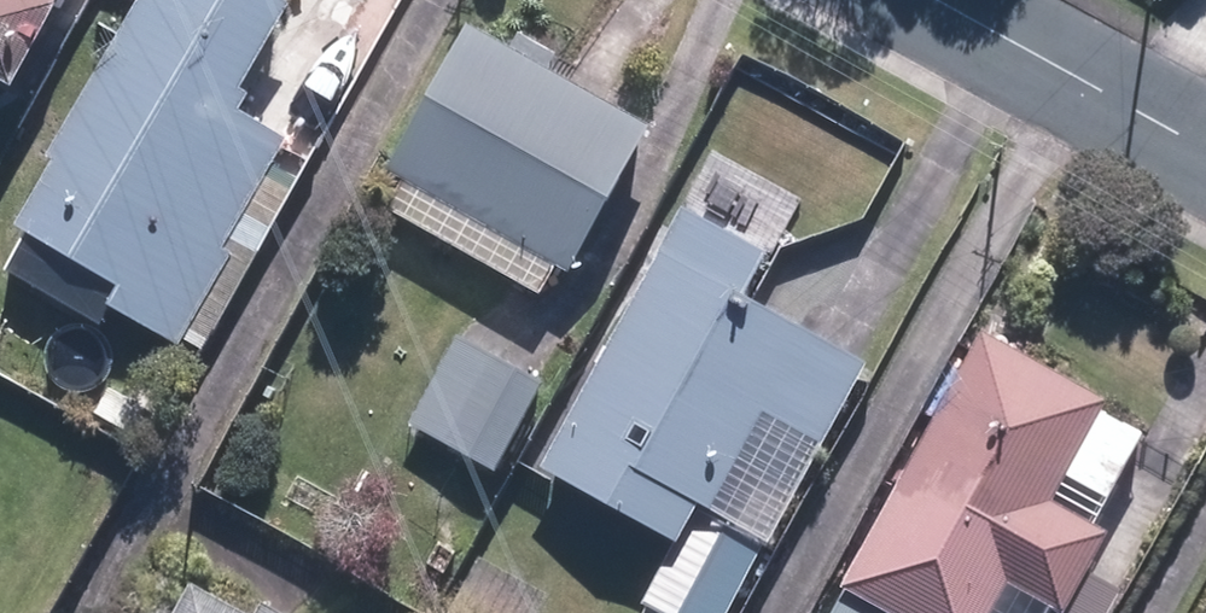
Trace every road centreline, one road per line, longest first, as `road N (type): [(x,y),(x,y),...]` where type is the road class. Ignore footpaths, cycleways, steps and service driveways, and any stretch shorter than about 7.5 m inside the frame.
road 1 (residential): [(1205,143),(943,0)]

